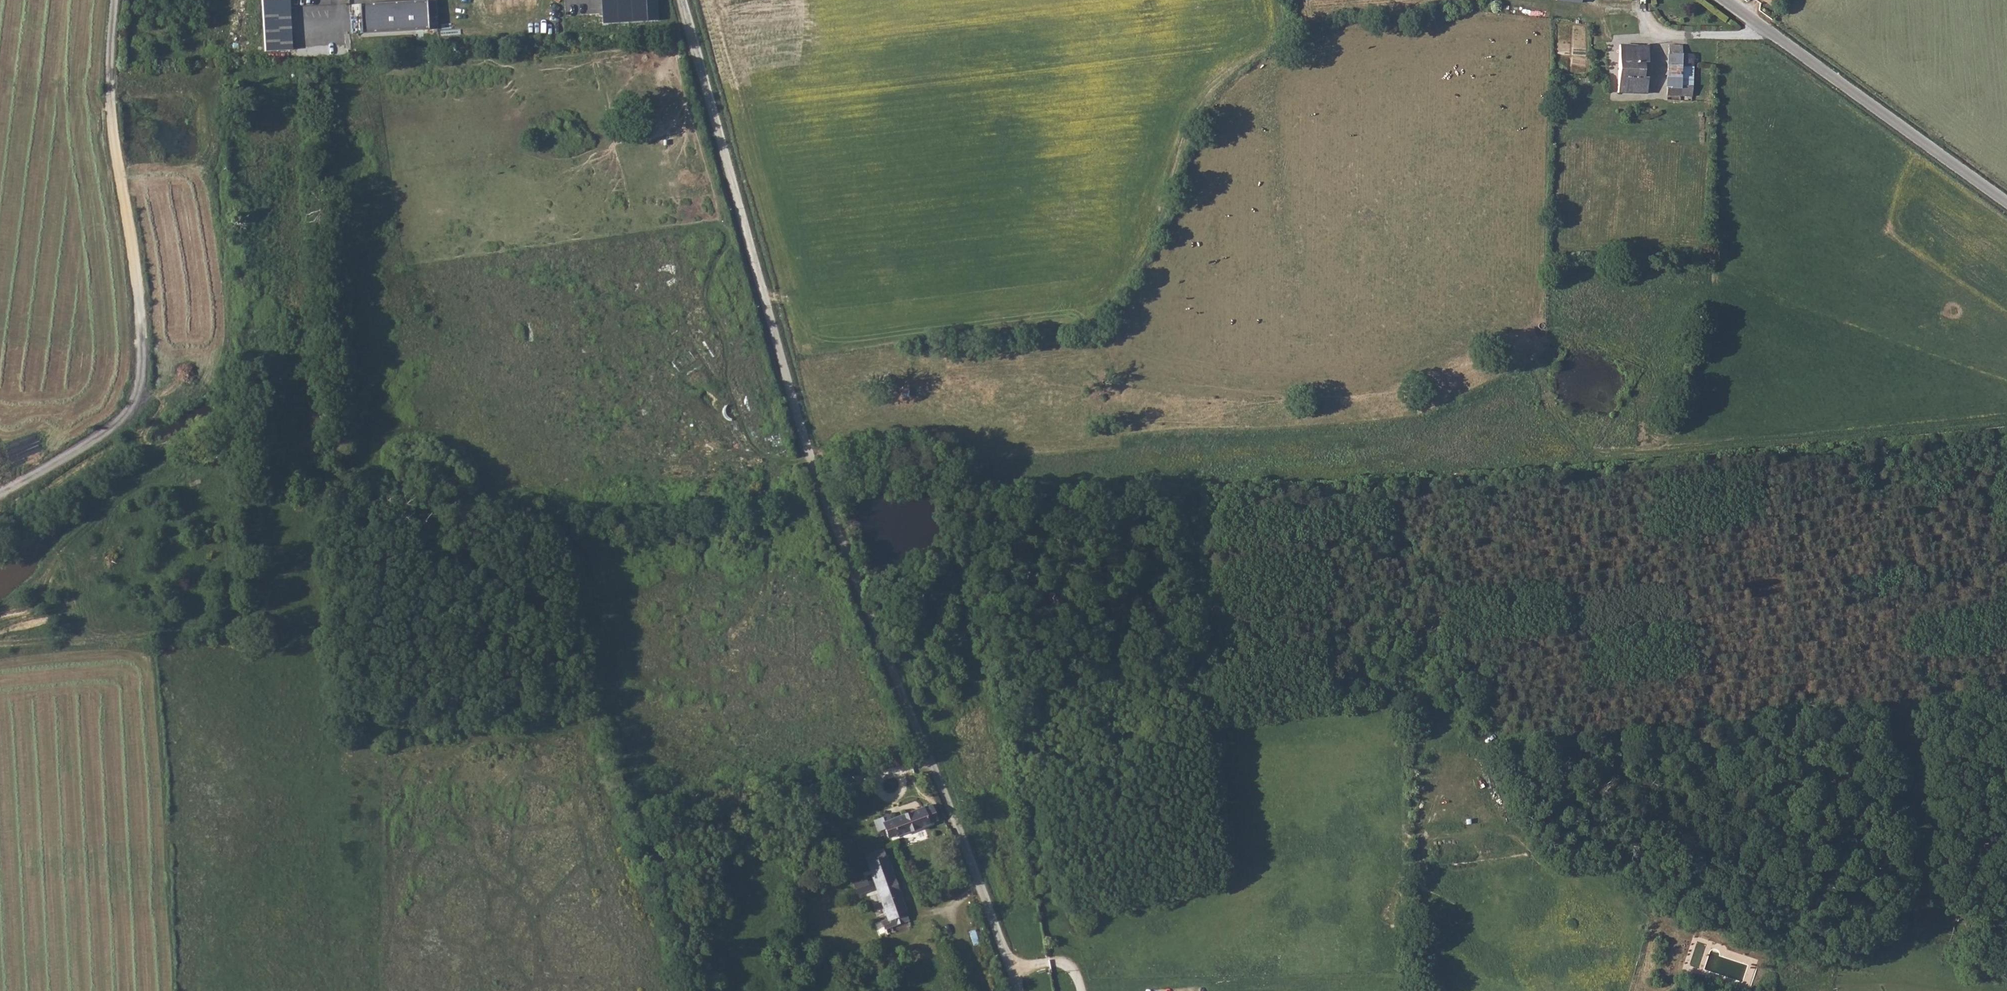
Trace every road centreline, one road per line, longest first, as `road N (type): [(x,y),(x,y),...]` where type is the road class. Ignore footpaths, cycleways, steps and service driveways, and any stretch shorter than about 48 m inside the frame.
road 1 (unclassified): [(683,0),(802,436),(1011,971)]
road 2 (unclassified): [(1725,0),(2006,201)]
road 3 (track): [(1419,845),(1439,990)]

